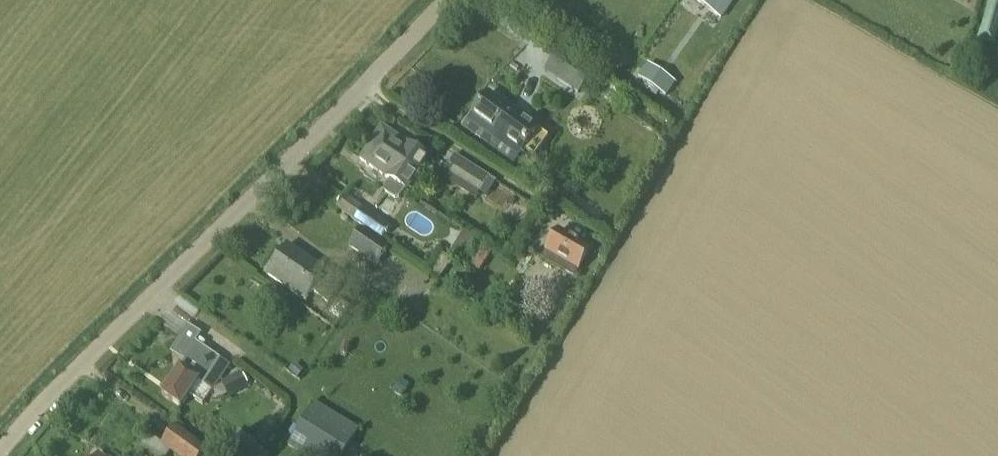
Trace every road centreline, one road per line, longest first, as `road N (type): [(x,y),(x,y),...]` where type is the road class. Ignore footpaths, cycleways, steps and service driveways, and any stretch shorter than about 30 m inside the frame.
road 1 (unclassified): [(0,455),(451,0)]

